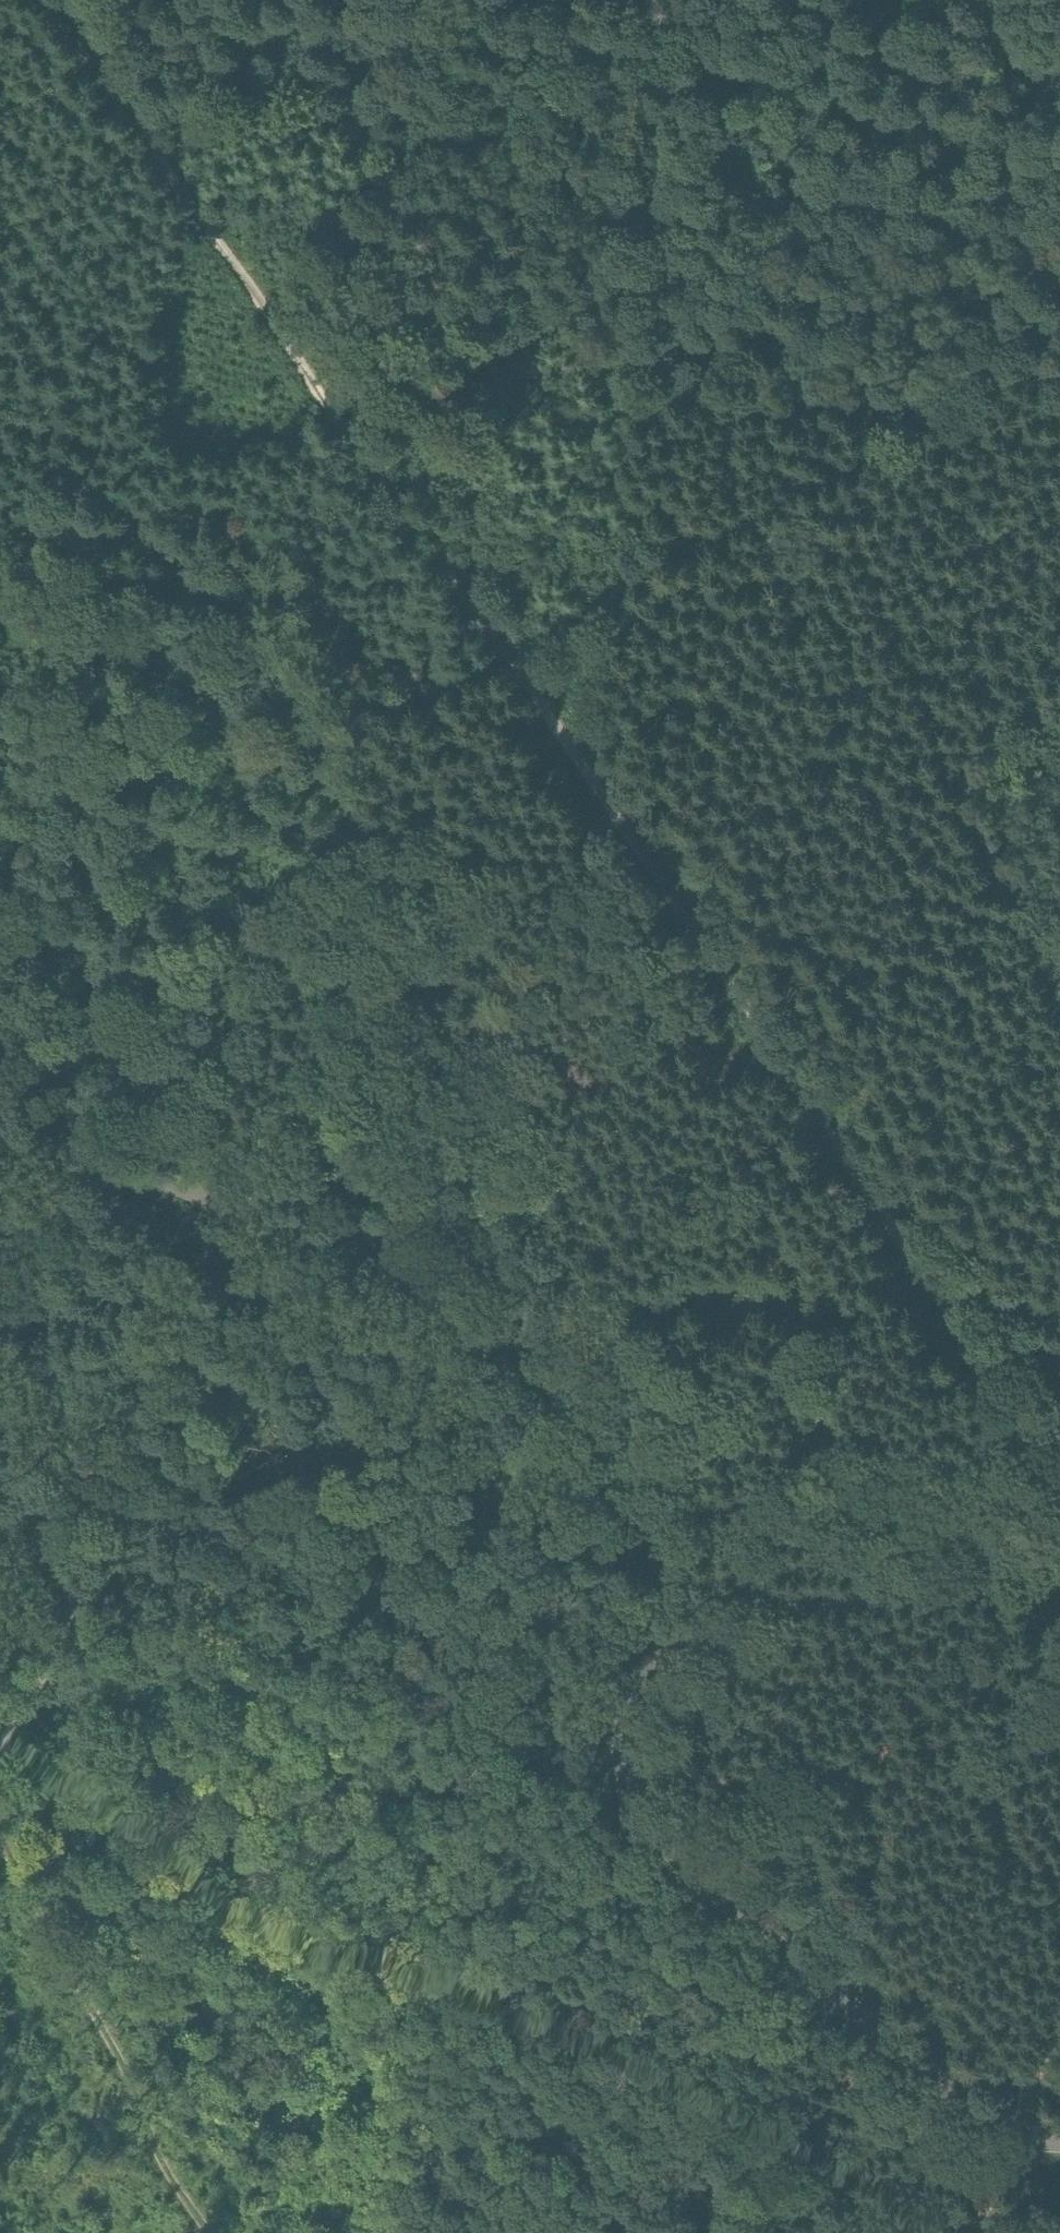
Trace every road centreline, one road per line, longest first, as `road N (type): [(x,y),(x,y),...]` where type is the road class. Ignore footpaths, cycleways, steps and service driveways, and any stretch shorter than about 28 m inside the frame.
road 1 (track): [(63,0),(719,937),(1059,1447)]
road 2 (tertiary): [(1059,2114),(992,2093),(660,1817),(640,1789),(628,1746),(631,1703),(667,1574),(656,1501),(586,1403),(488,1312),(434,1268),(385,1247),(0,1129)]
road 3 (track): [(0,1823),(99,1996),(172,2159),(217,2232)]
road 4 (unclassified): [(0,1759),(68,1585),(66,1537),(50,1498),(0,1418)]

